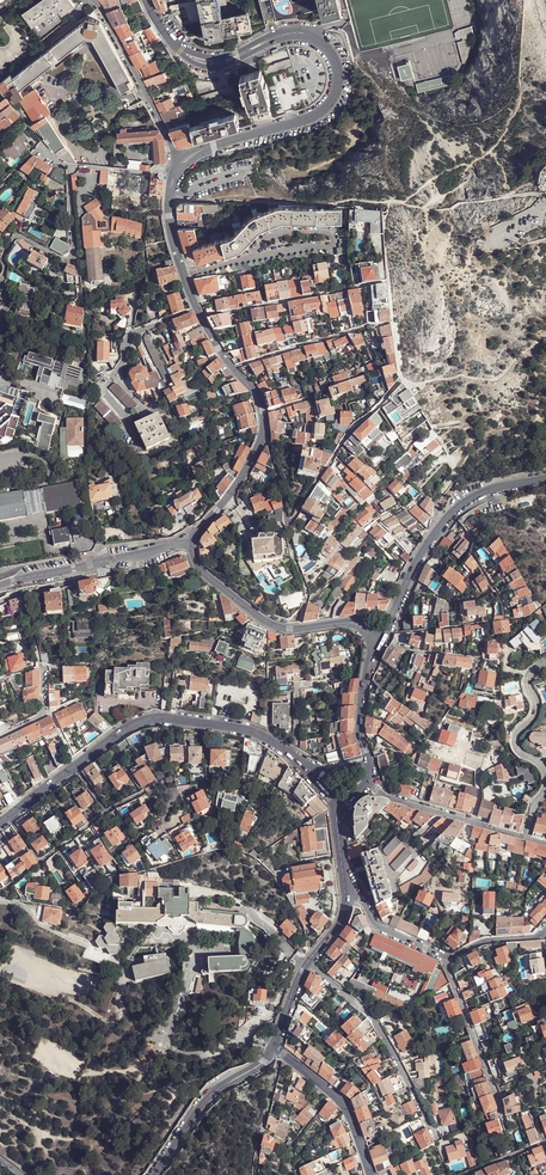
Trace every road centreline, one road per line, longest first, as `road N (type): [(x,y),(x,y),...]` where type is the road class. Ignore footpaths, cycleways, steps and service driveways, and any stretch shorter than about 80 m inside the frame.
road 1 (tertiary): [(146,0),(174,45),(198,61),(221,63),(294,33),(321,43),(338,67),(324,110),(203,149),(180,165)]
road 2 (tertiary): [(9,818),(140,721),(238,727),(304,765)]
road 3 (residential): [(0,317),(8,303),(3,257),(16,234),(74,259),(67,164)]
road 4 (residential): [(308,962),(371,1016),(437,1139)]
road 5 (tertiary): [(195,539),(202,572),(259,618),(290,629),(358,624)]
road 6 (residential): [(180,165),(93,0)]
road 7 (residential): [(287,522),(348,436),(403,378)]
road 8 (residential): [(273,1047),(206,1098),(151,1174)]
road 9 (residential): [(145,792),(43,861),(9,818)]
road 10 (tertiary): [(491,490),(441,525),(392,618)]
road 11 (tertiary): [(273,1047),(341,1101),(370,1174)]
road 12 (residential): [(445,961),(501,1116)]
road 13 (residential): [(545,774),(514,741),(533,717),(526,681),(545,662)]
road 14 (tertiary): [(174,175),(169,219),(196,309)]
road 15 (residential): [(344,882),(375,927),(445,961)]
road 16 (tertiary): [(264,430),(244,475),(195,539)]
road 17 (tertiary): [(375,640),(360,723),(370,762)]

